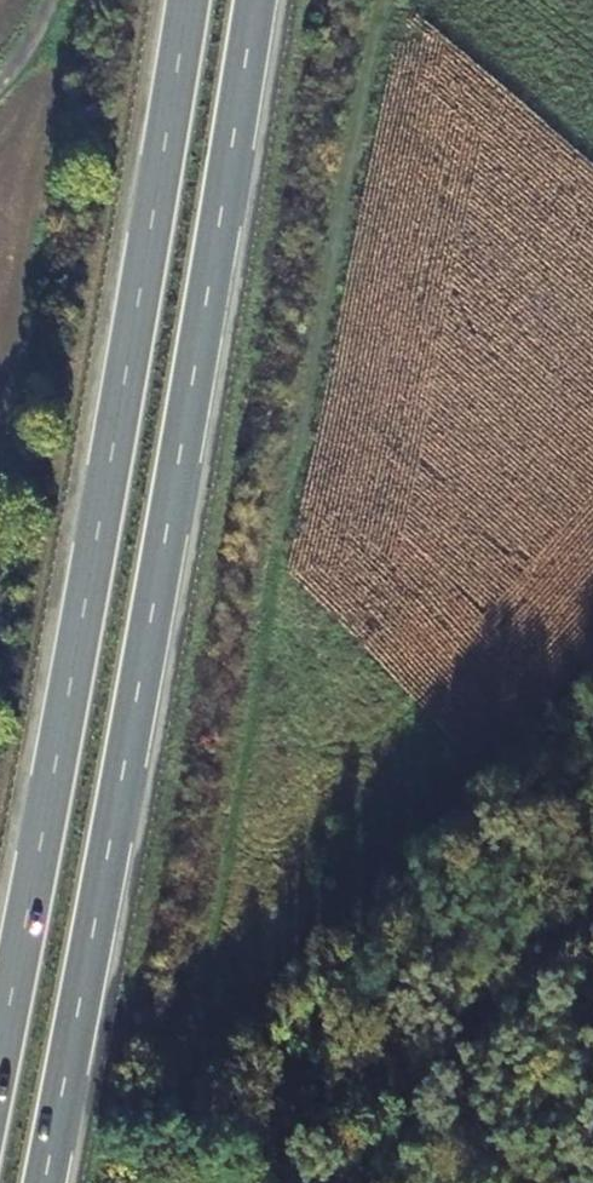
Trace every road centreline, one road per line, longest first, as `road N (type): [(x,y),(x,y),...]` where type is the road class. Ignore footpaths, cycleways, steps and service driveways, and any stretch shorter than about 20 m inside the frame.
road 1 (trunk): [(46,1182),(109,869),(258,0)]
road 2 (trunk): [(181,0),(0,1025)]

